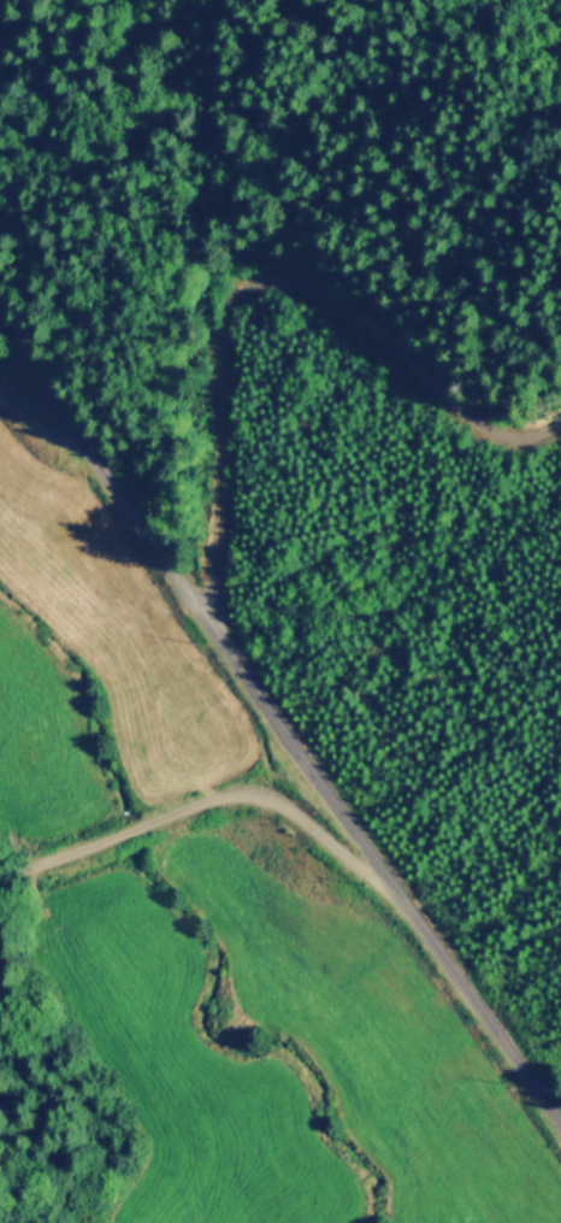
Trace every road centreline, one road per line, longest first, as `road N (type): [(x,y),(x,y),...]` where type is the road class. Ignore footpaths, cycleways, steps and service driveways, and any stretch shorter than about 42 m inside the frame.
road 1 (residential): [(0,289),(82,433),(560,1126)]
road 2 (track): [(208,618),(218,365),(232,298),(261,275),(297,277),(470,414),(507,434),(544,437),(560,421)]
road 3 (track): [(0,880),(219,793),(246,790),(297,816),(394,889)]

